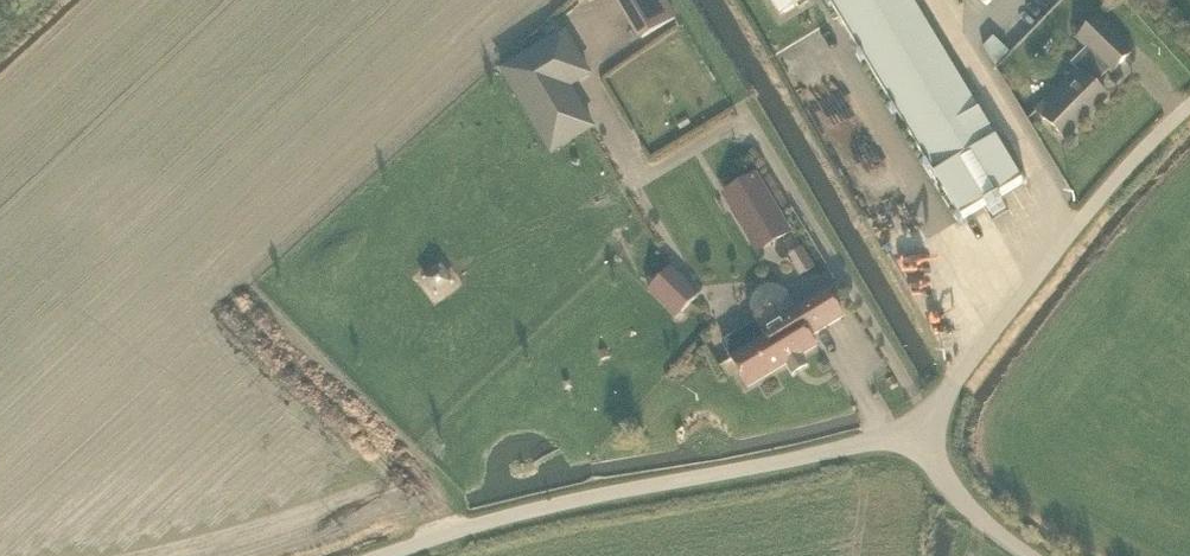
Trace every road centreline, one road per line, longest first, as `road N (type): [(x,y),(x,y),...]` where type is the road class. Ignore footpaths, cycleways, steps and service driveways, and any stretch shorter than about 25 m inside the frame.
road 1 (unclassified): [(384,555),(588,498),(915,432)]
road 2 (unclassified): [(915,432),(1120,175),(1189,107)]
road 3 (unclassified): [(1030,555),(962,502),(915,432)]

